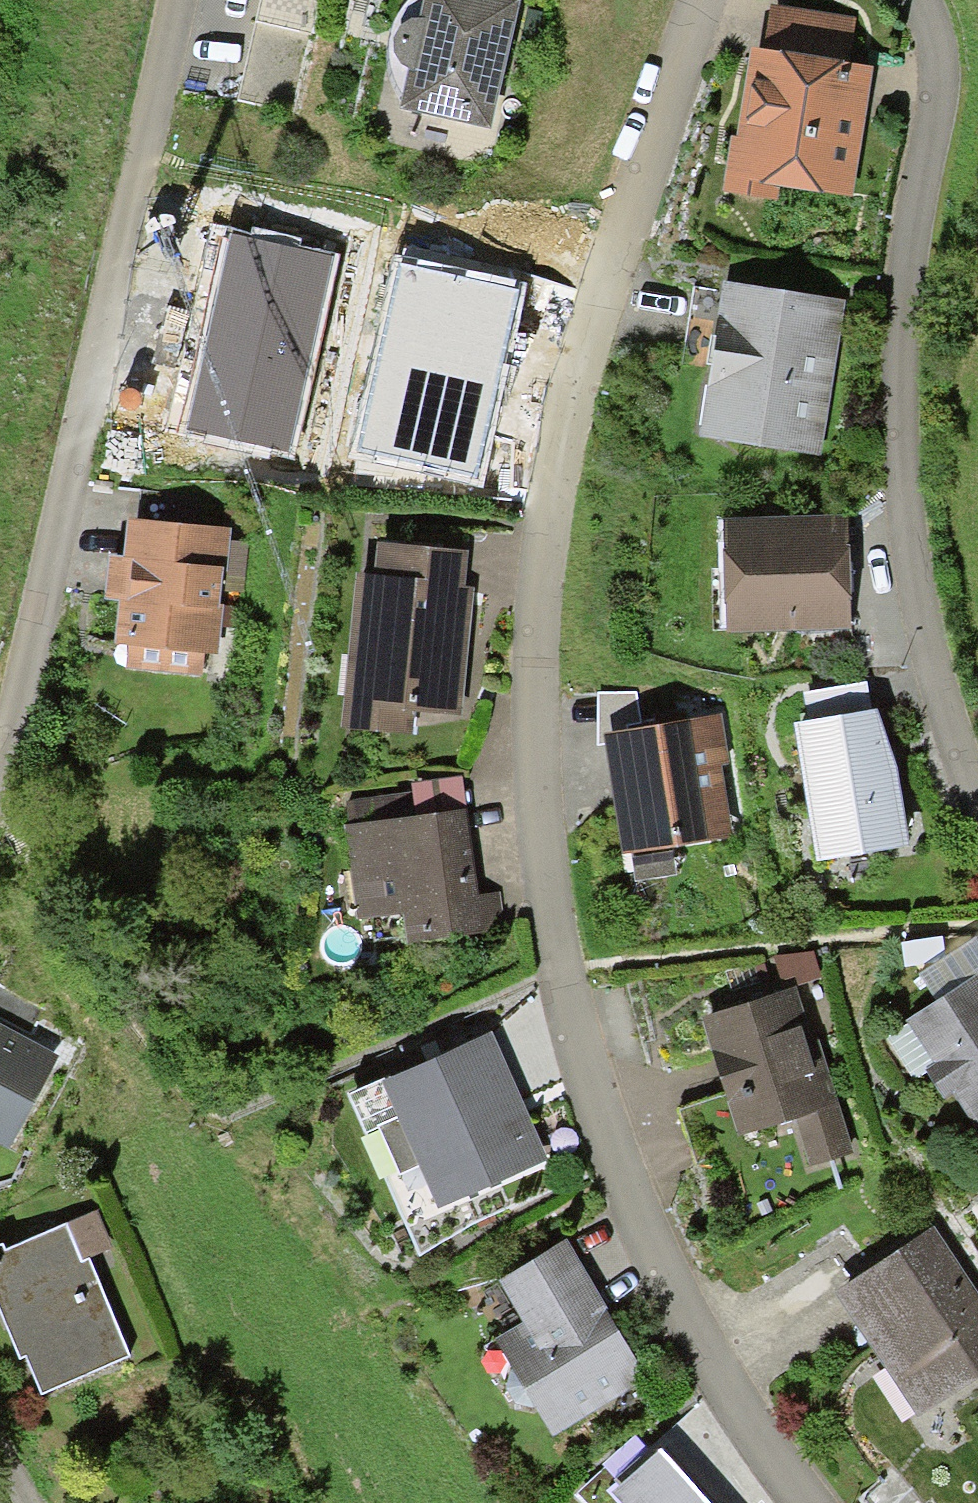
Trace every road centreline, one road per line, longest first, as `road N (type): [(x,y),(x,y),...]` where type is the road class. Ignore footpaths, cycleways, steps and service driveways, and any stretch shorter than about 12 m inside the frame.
road 1 (residential): [(692,0),(571,365),(540,514),(521,751),(553,968),(647,1269),(806,1502)]
road 2 (residential): [(908,0),(920,63),(918,163),(885,446),(931,719),(977,813)]
road 3 (residential): [(163,0),(0,688)]

